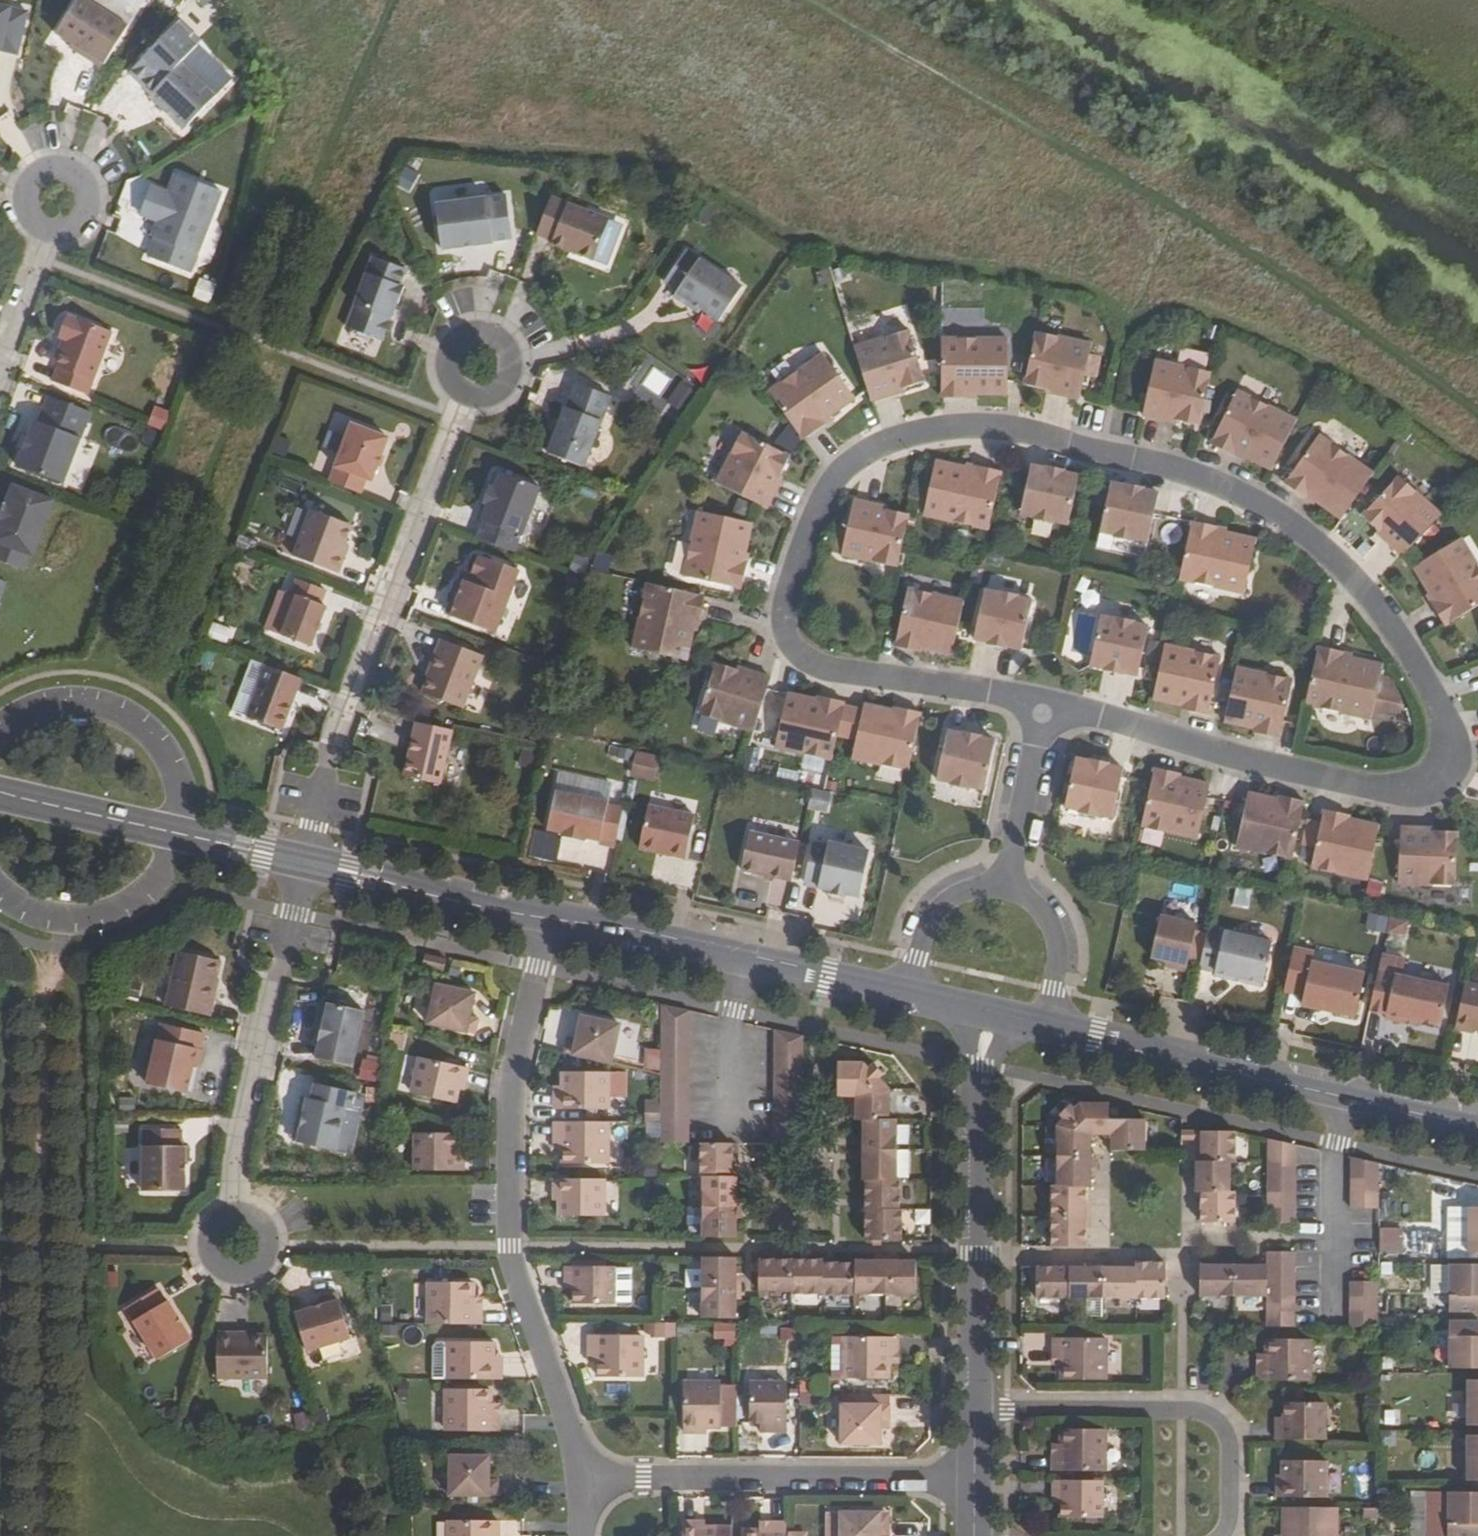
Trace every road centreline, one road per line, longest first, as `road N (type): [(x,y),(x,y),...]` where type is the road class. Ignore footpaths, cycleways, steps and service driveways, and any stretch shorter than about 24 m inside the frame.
road 1 (residential): [(1042,714),(1374,790),(1427,783),(1443,768),(1449,743),(1390,626),(1339,566),(1292,525),(1232,490),(1012,430),(955,428),(900,439),(831,482),(787,600),(789,642),(801,661),(823,672),(988,694)]
road 2 (residential): [(551,919),(511,1081),(509,1264),(584,1478)]
road 3 (residential): [(304,861),(344,716),(476,366)]
road 4 (residential): [(1043,1024),(1477,1126)]
road 5 (residential): [(974,1410),(979,1009)]
road 6 (residential): [(304,861),(234,1181),(238,1245)]
road 7 (residential): [(584,1478),(973,1481)]
road 8 (residential): [(551,919),(908,992)]
road 9 (residential): [(1220,1535),(1229,1452),(1215,1423),(1199,1414),(974,1410)]
road 10 (residential): [(0,791),(304,861)]
road 11 (residential): [(304,861),(551,919)]
road 12 (residential): [(1000,889),(1042,714)]
road 13 (residential): [(0,354),(56,200)]
road 14 (residential): [(1043,1024),(1056,954),(1051,931),(1039,912),(1000,889)]
road 15 (residential): [(1000,889),(977,889),(937,909),(924,928),(908,992)]

